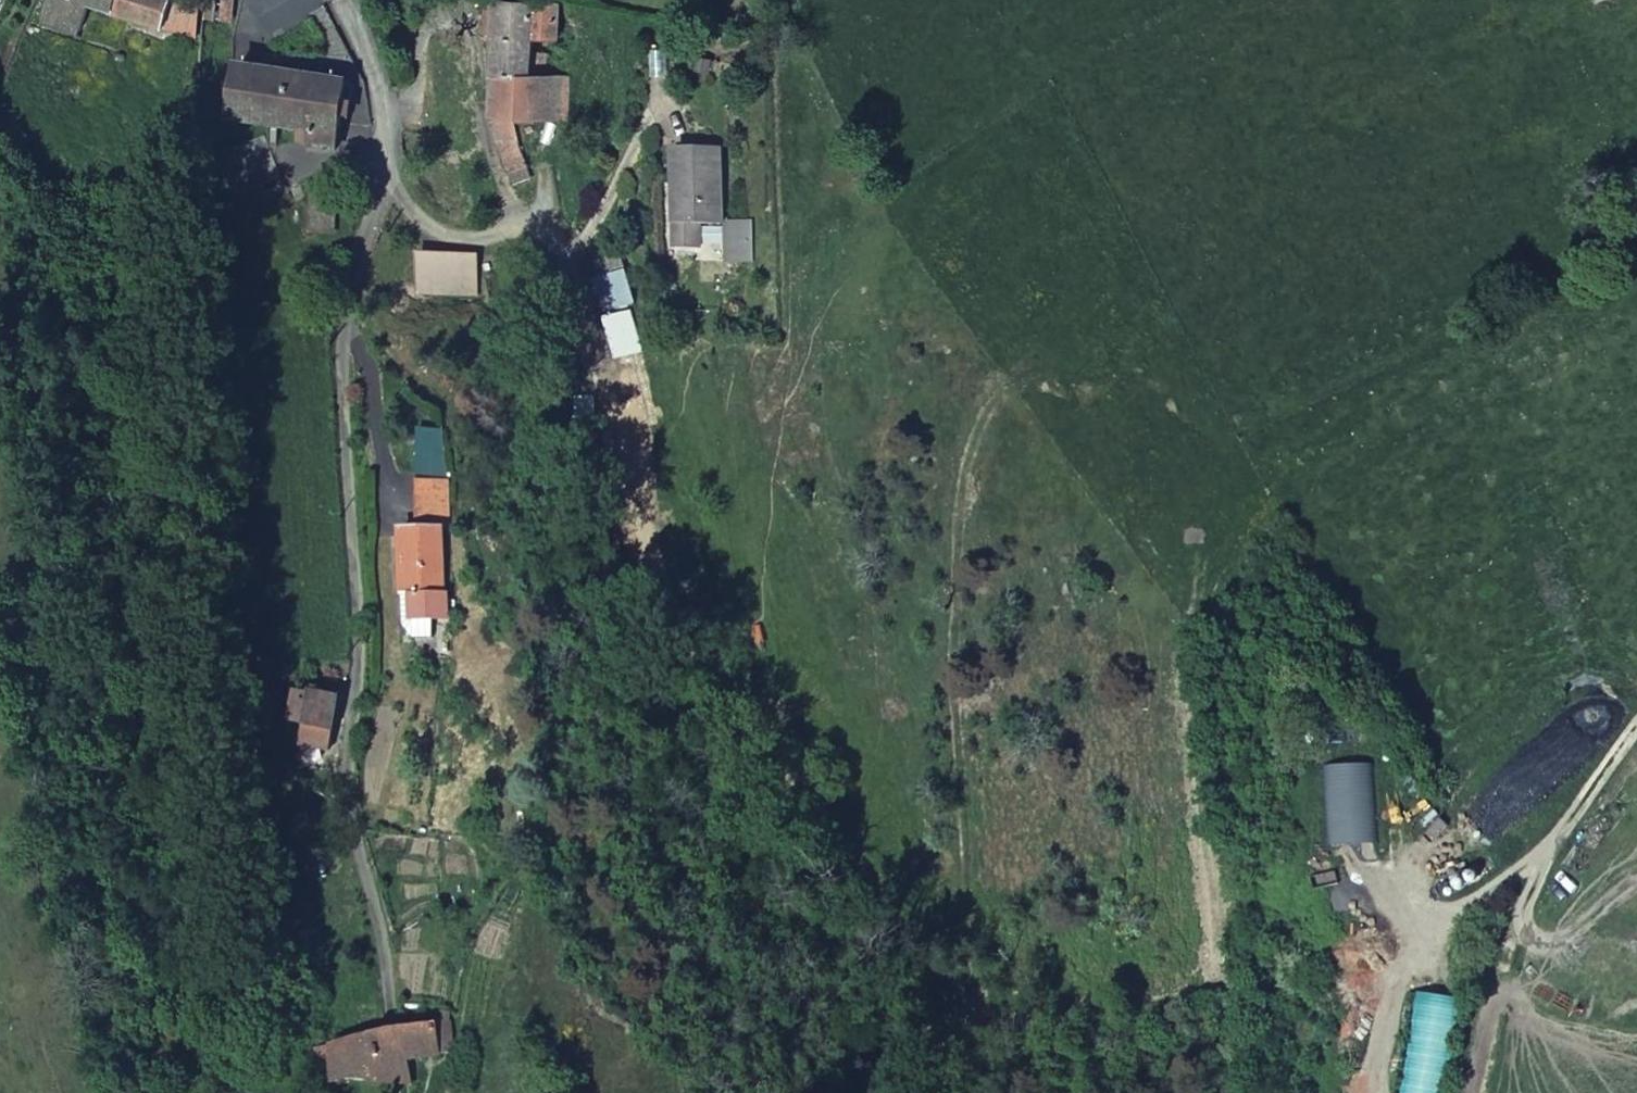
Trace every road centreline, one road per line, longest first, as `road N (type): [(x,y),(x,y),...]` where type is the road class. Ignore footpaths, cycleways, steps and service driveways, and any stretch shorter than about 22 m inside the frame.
road 1 (residential): [(337,0),(380,95),(385,135),(382,181),(343,310),(341,374),(357,657),(347,788),(375,900),(389,1005)]
road 2 (track): [(1636,725),(1530,887),(1499,972),(1473,1092)]
road 3 (track): [(1570,820),(1528,867),(1462,909),(1403,919)]

